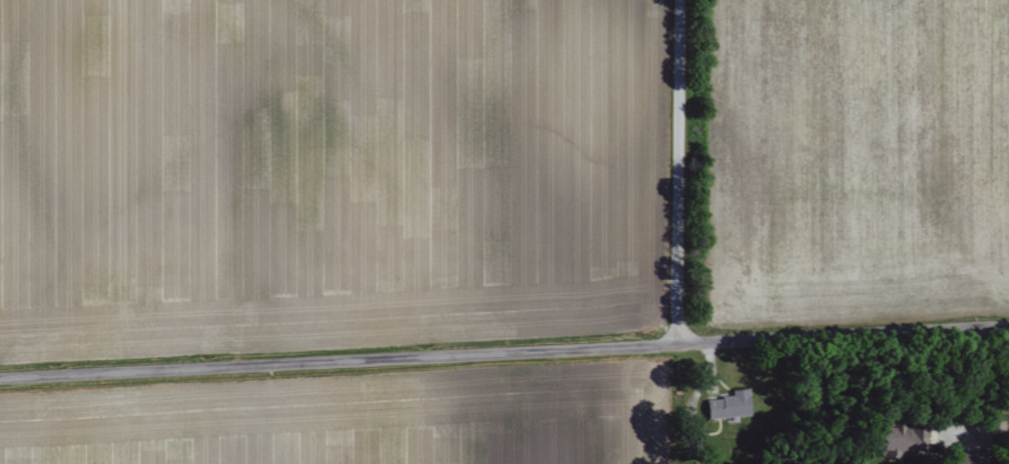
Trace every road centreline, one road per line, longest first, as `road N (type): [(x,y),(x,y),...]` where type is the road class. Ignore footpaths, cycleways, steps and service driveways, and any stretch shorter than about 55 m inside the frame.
road 1 (residential): [(0,381),(1008,329)]
road 2 (residential): [(673,346),(676,0)]

